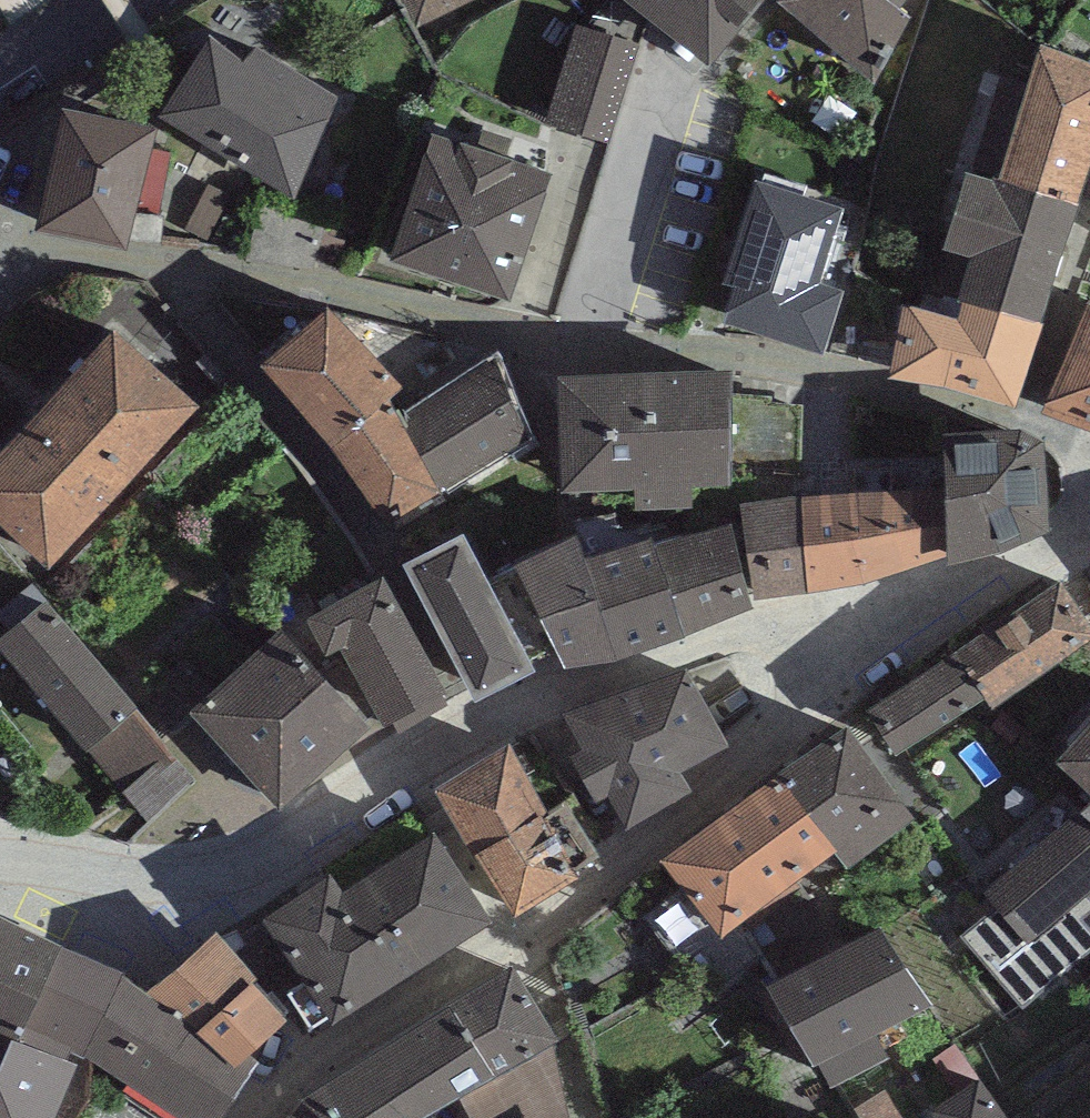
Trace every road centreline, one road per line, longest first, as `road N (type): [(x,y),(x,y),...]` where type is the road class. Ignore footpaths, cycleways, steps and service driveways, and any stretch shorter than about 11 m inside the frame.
road 1 (residential): [(0,219),(24,256),(167,263),(586,345),(780,363),(1020,423),(1089,450)]
road 2 (residential): [(0,862),(131,878),(222,872),(403,758),(473,730),(743,636),(861,625)]
road 3 (residential): [(861,625),(795,716),(734,777),(513,944),(307,1075),(277,1117)]
road 4 (residential): [(861,625),(1089,523)]
road 5 (residential): [(104,0),(0,67)]

